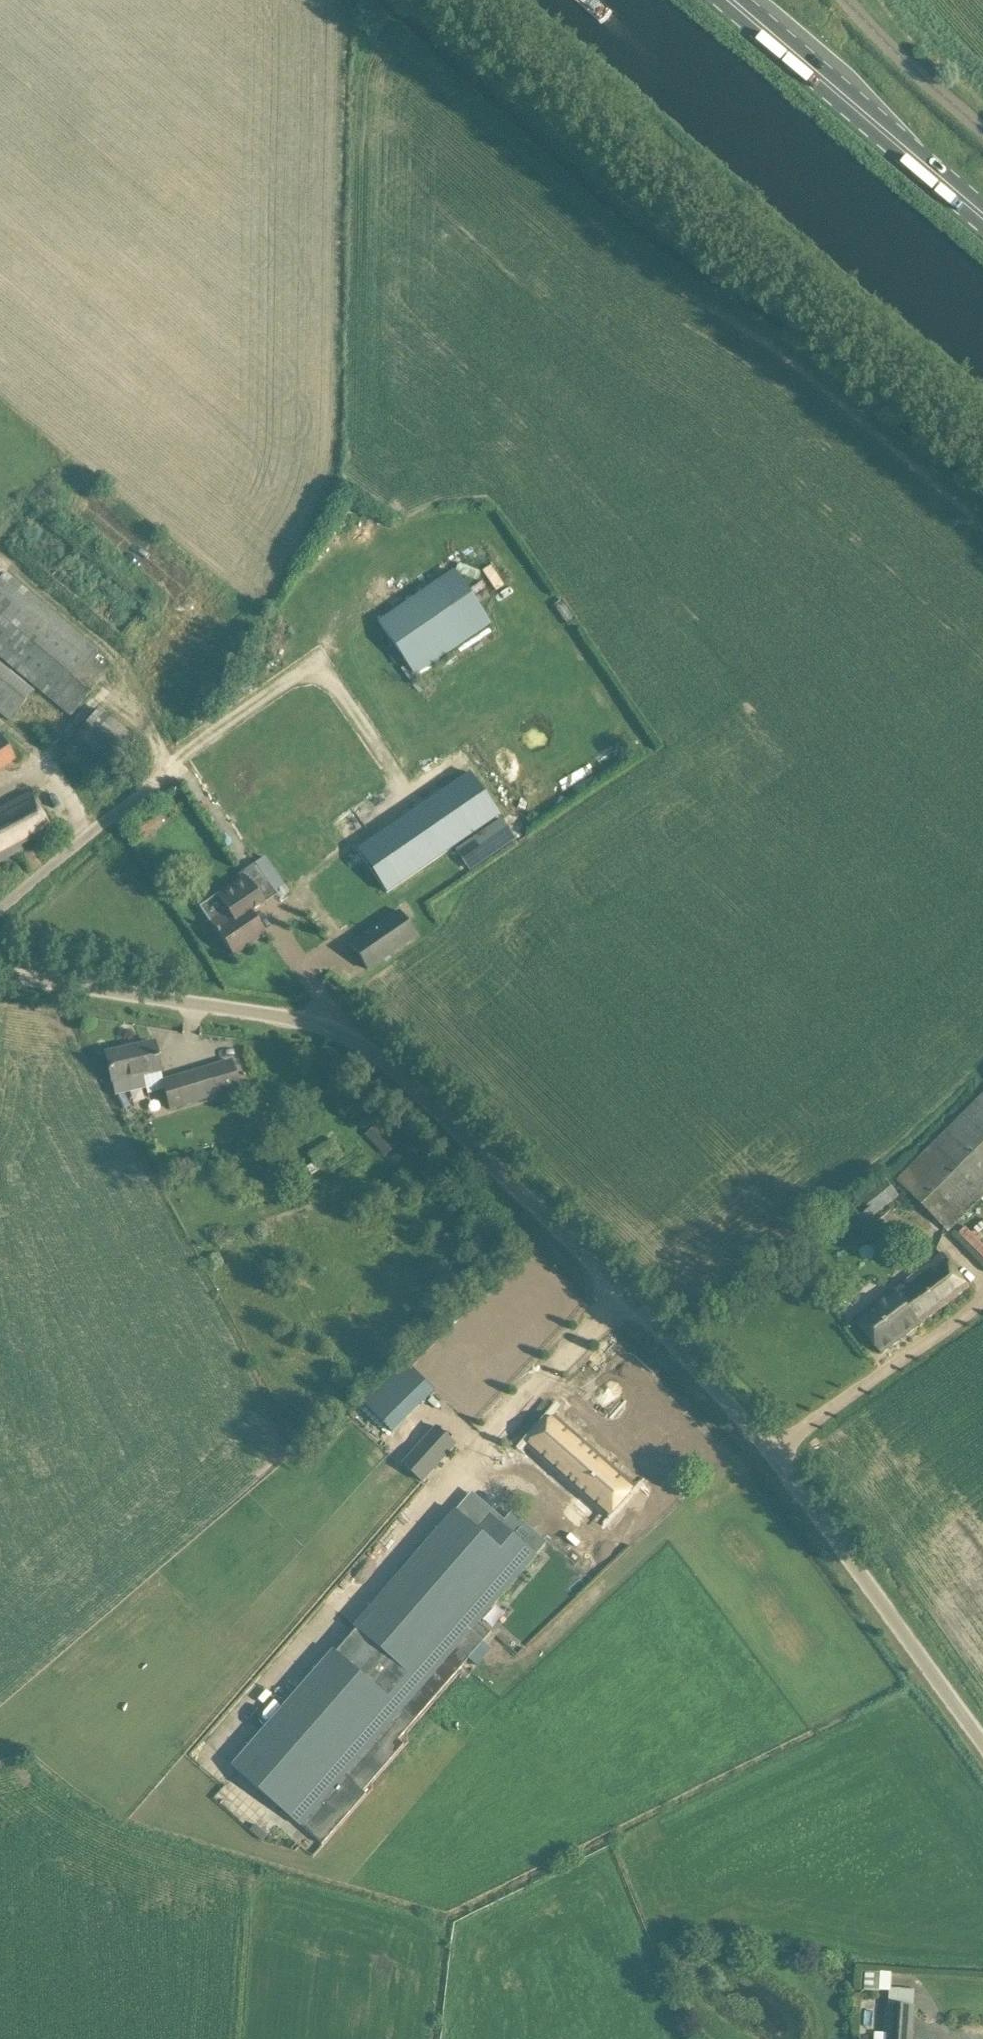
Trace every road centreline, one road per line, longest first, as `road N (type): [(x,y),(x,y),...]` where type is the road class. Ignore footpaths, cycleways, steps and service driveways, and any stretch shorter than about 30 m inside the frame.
road 1 (unclassified): [(982,1743),(772,1450),(371,1049),(288,1019),(0,977)]
road 2 (unclassified): [(982,453),(451,0)]
road 3 (primary): [(982,221),(724,0)]
road 4 (unclassified): [(982,127),(848,0)]

